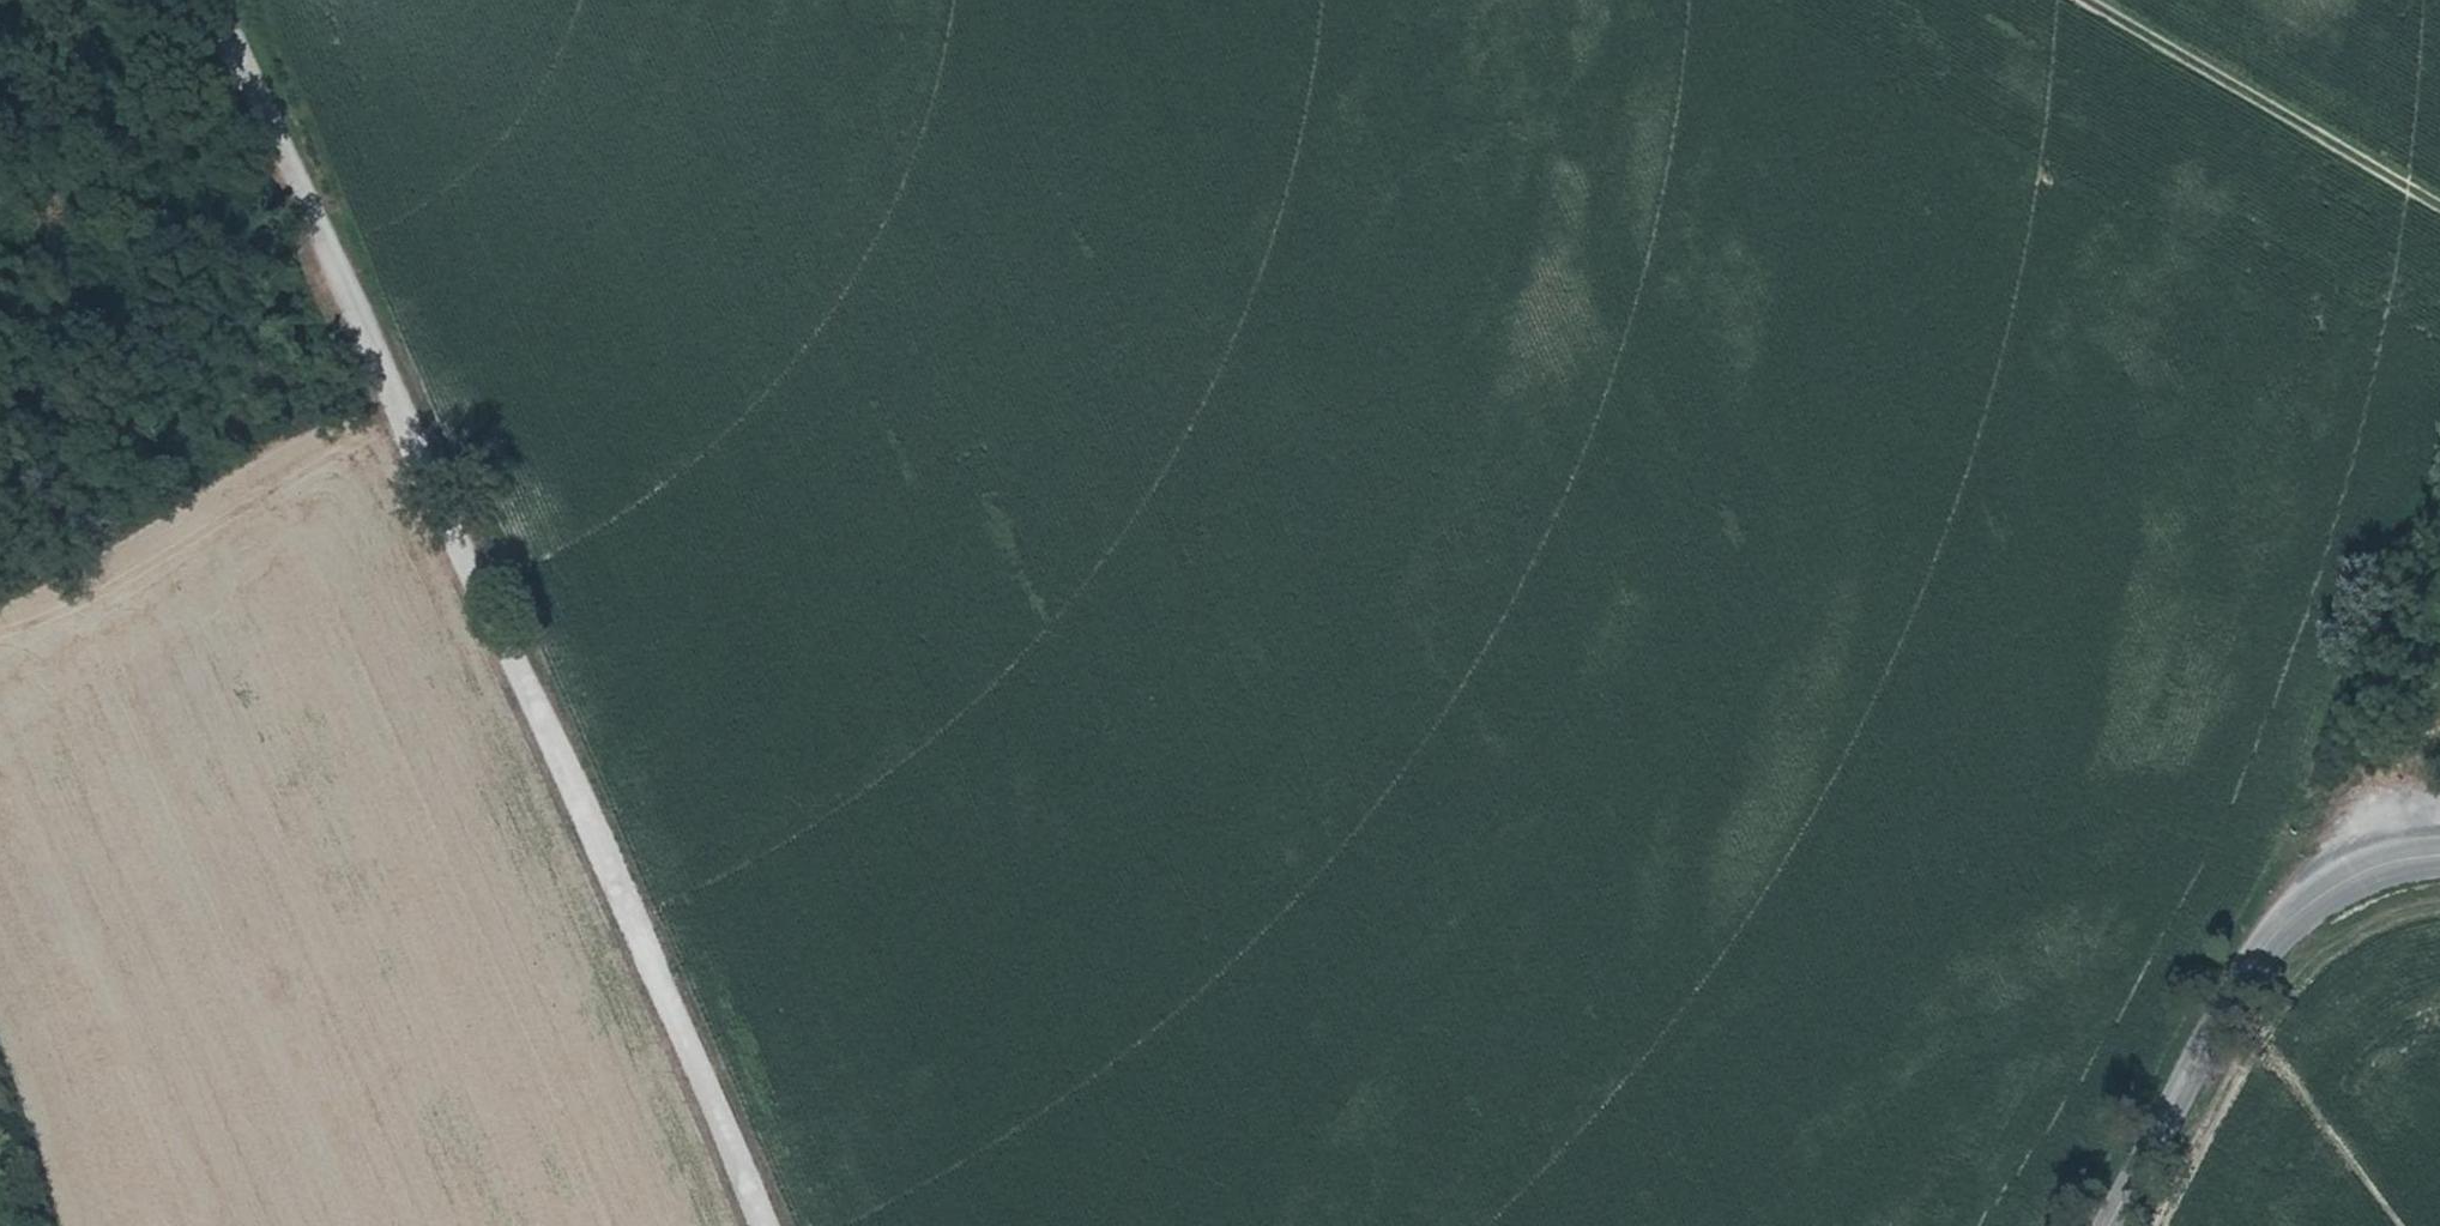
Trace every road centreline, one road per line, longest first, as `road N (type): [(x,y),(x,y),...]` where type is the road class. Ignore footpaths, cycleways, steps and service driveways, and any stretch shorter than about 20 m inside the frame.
road 1 (track): [(762,1225),(212,0)]
road 2 (unclassified): [(2116,1225),(2271,957),(2339,898),(2439,863)]
road 3 (track): [(2066,0),(2439,212)]

